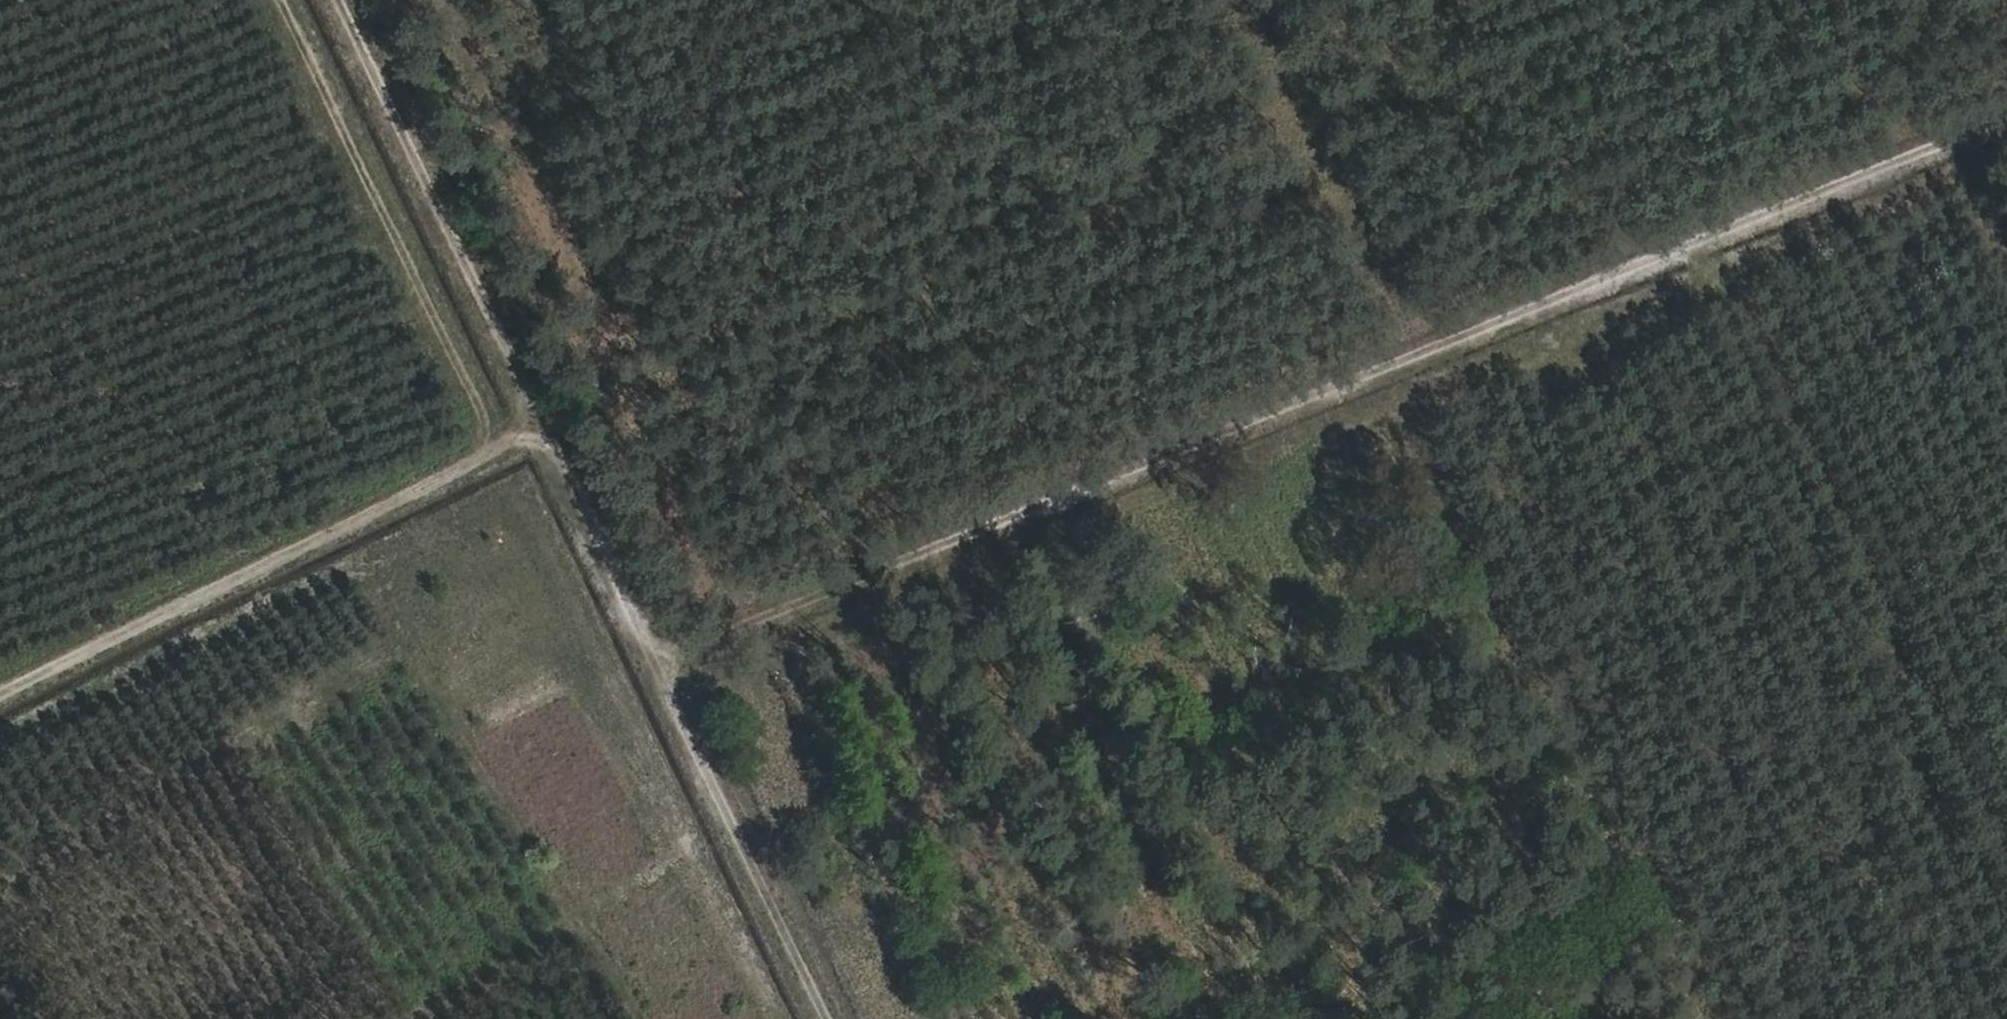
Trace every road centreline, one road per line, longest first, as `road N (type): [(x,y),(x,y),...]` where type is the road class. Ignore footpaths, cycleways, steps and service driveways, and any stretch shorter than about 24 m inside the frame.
road 1 (track): [(0,706),(548,438),(340,0)]
road 2 (track): [(828,1018),(548,438)]

